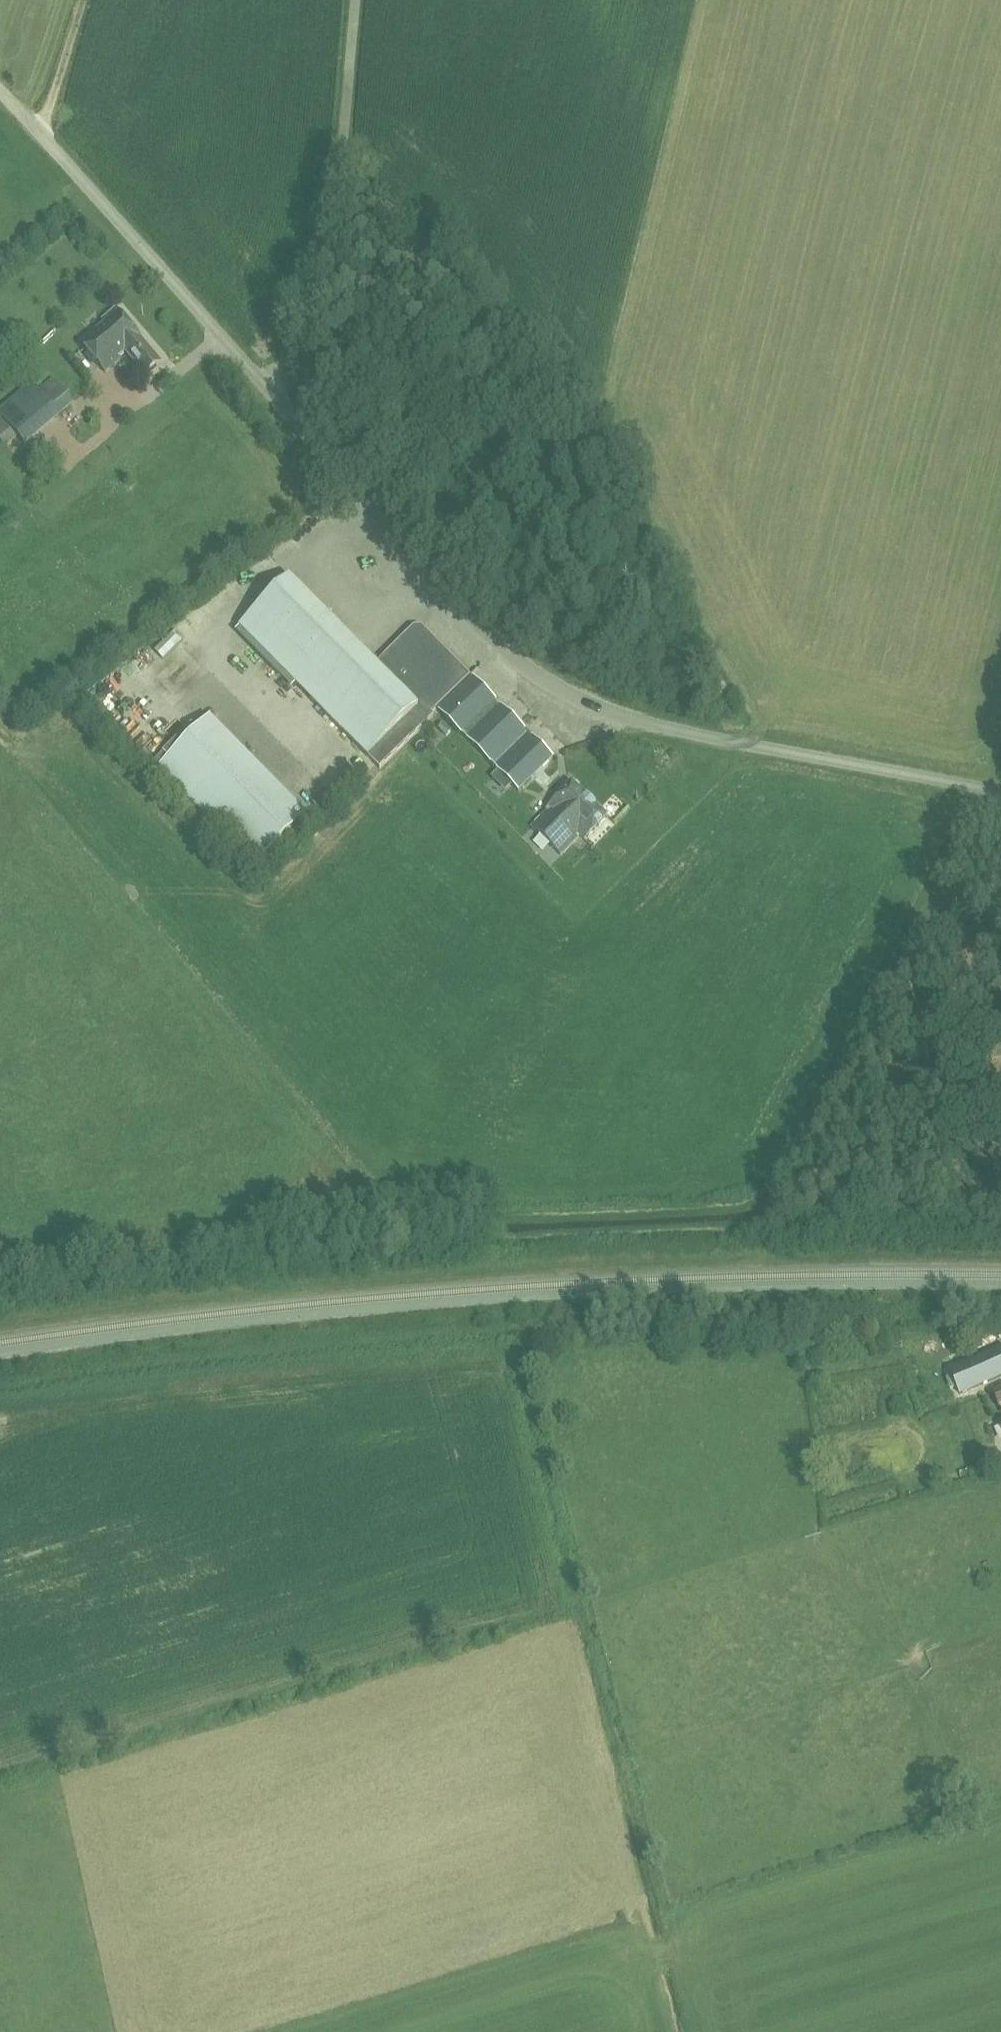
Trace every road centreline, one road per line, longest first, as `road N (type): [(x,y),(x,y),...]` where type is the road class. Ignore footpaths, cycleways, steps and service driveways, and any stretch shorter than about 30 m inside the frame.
road 1 (unclassified): [(1000,788),(634,720),(575,701),(528,670),(0,98)]

